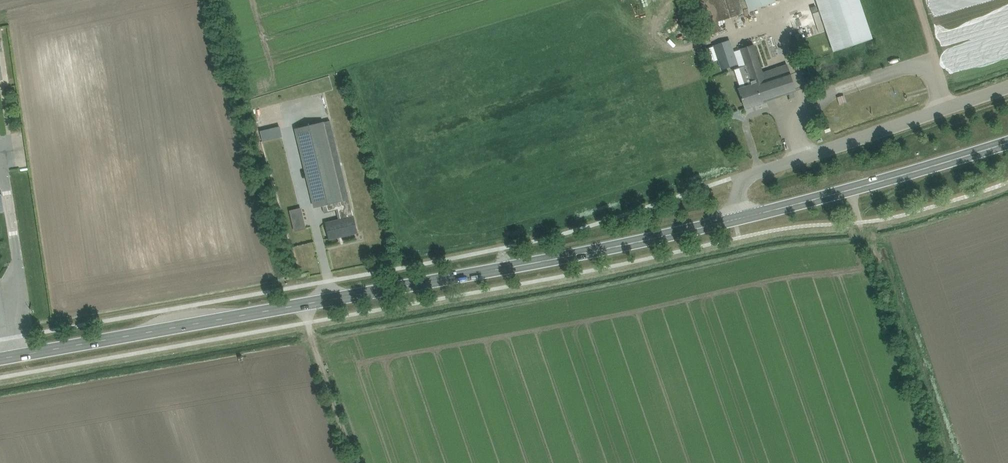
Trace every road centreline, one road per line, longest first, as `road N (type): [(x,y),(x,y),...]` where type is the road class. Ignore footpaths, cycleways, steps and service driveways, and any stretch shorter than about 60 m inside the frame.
road 1 (primary): [(0,358),(737,218)]
road 2 (primary): [(737,218),(1007,142)]
road 3 (unclassified): [(1007,89),(742,179)]

